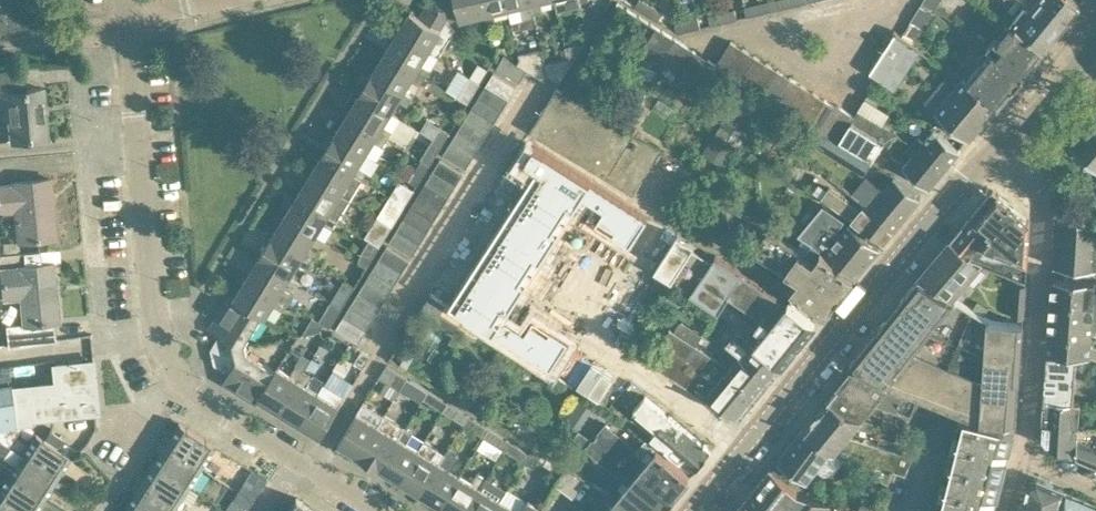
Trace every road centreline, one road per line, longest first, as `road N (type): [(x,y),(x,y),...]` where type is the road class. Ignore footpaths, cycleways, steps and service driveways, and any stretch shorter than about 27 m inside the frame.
road 1 (residential): [(300,465),(205,404),(163,349),(128,21)]
road 2 (tertiary): [(695,510),(930,219),(990,162)]
road 3 (residential): [(990,162),(1044,204),(1022,453)]
road 4 (tertiary): [(990,162),(1086,57)]

